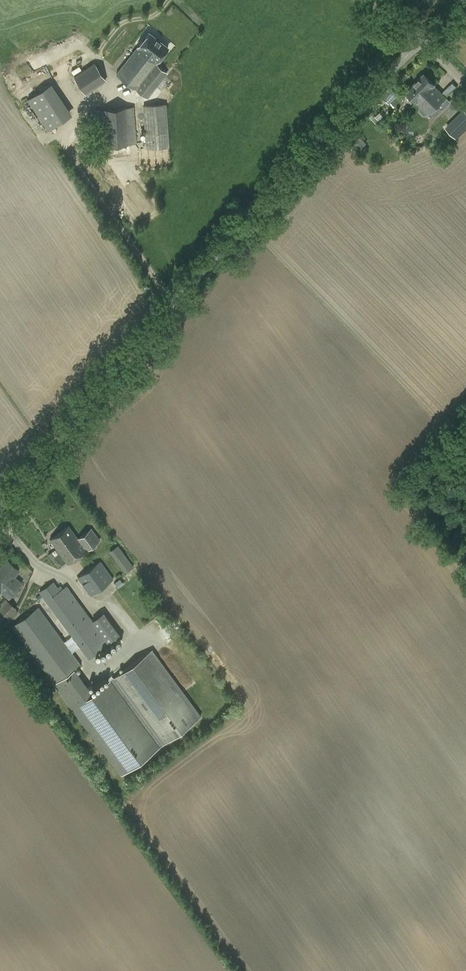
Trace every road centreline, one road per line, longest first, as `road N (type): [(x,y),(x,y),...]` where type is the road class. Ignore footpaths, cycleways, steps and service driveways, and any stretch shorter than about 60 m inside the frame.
road 1 (unclassified): [(0,488),(236,211),(421,40)]

